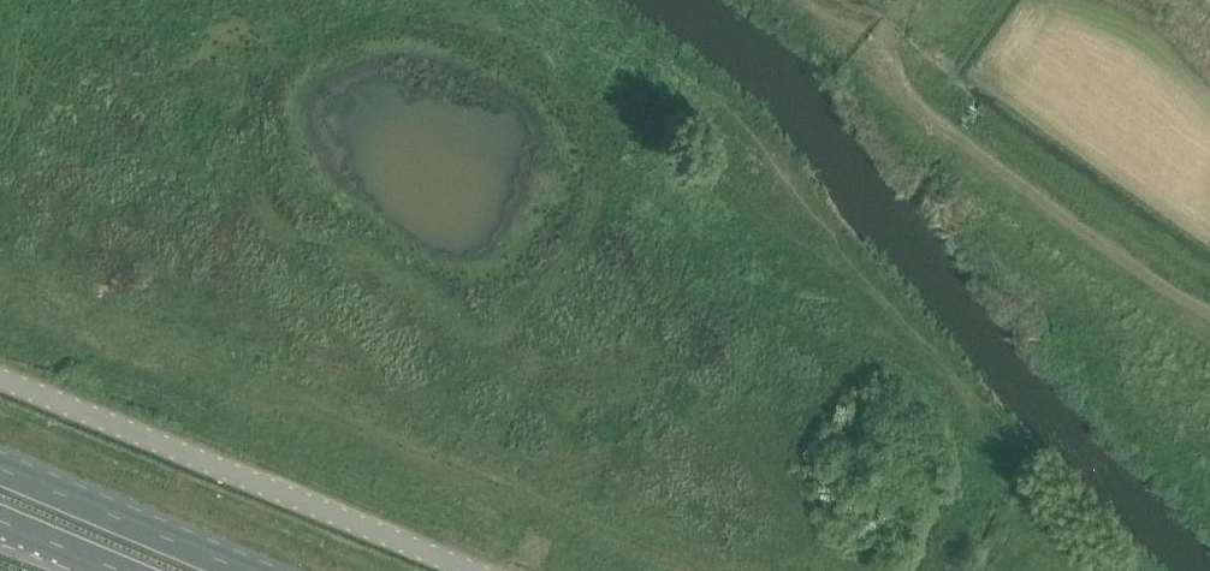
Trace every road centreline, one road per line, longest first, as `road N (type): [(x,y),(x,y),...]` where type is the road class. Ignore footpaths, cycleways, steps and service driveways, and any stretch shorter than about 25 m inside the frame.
road 1 (track): [(1209,287),(771,0)]
road 2 (unclassified): [(0,377),(474,570)]
road 3 (trunk): [(243,570),(0,470)]
road 4 (trunk): [(0,520),(122,570)]

